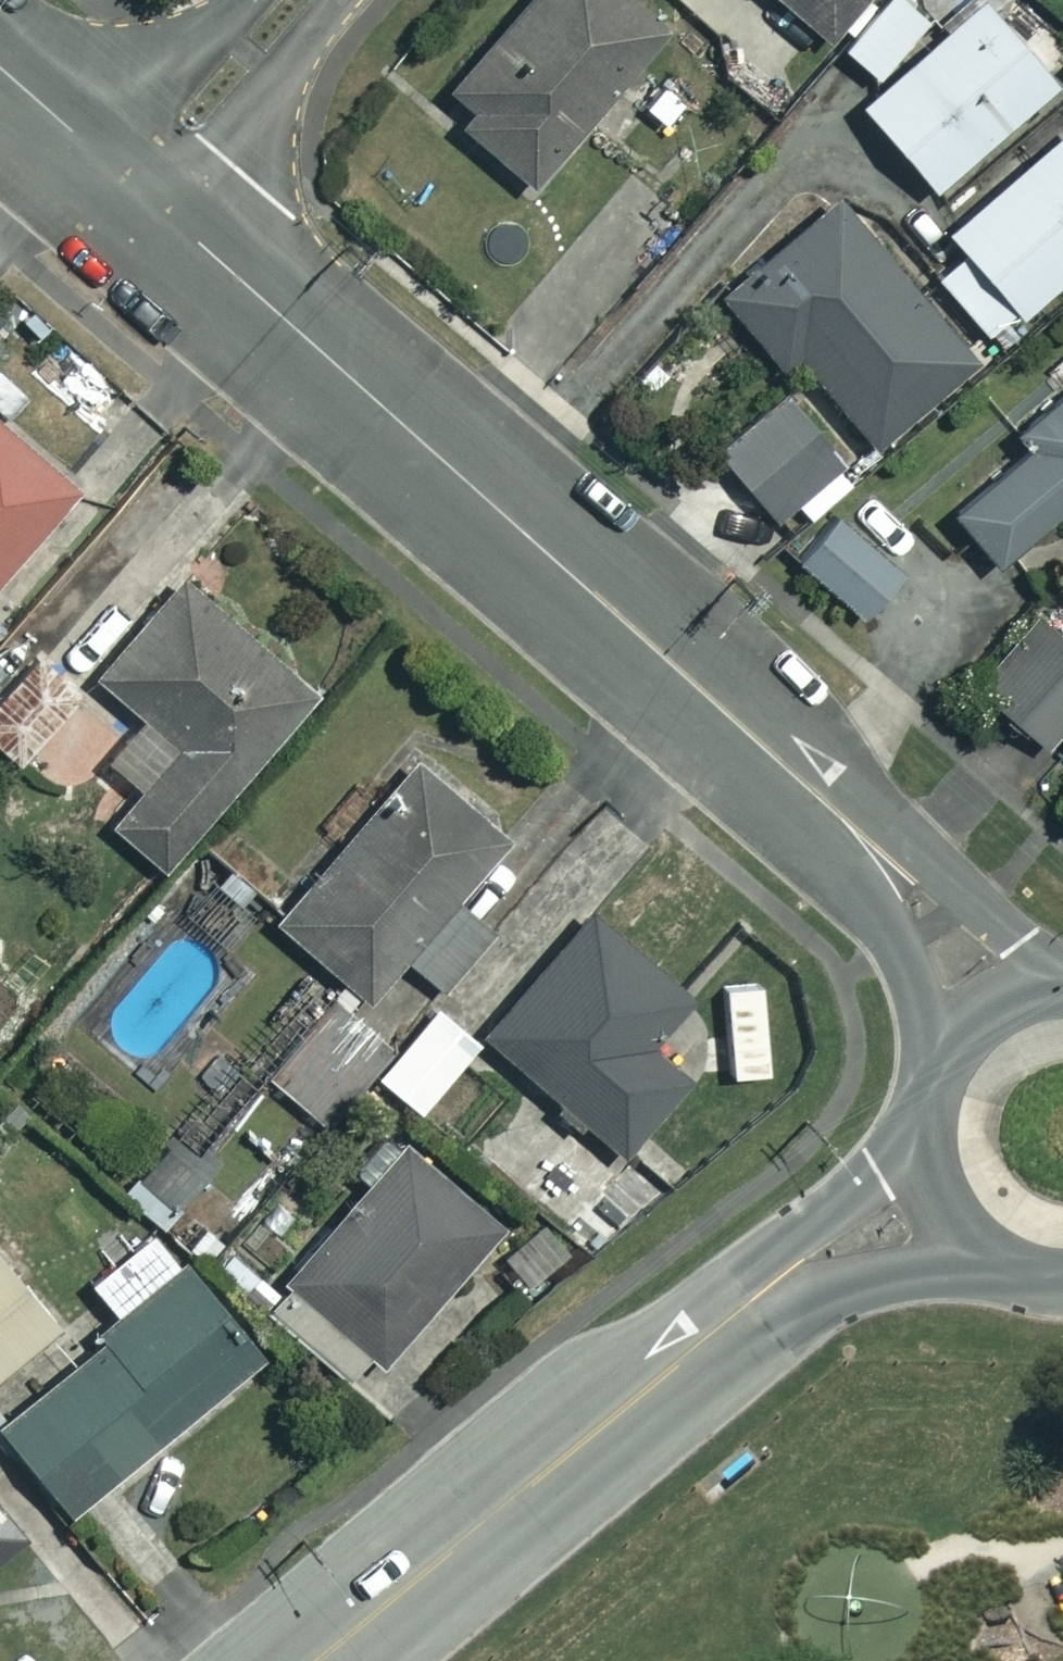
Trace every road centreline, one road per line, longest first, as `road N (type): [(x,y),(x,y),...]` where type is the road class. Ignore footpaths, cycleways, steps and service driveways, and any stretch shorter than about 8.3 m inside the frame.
road 1 (tertiary): [(802,785),(135,182)]
road 2 (tertiary): [(738,1311),(326,1660)]
road 3 (tertiary): [(942,1078),(915,973),(802,785)]
road 4 (tertiary): [(802,785),(908,843),(1062,969)]
road 5 (tertiary): [(738,1311),(798,1238),(931,1131)]
road 6 (tertiary): [(985,1246),(891,1260),(738,1311)]
road 7 (residential): [(293,0),(135,182)]
road 8 (tertiary): [(135,182),(0,66)]
road 9 (tertiary): [(942,1078),(986,1024),(1022,1005),(1062,998)]
road 10 (tertiary): [(985,1246),(937,1182),(931,1131)]

